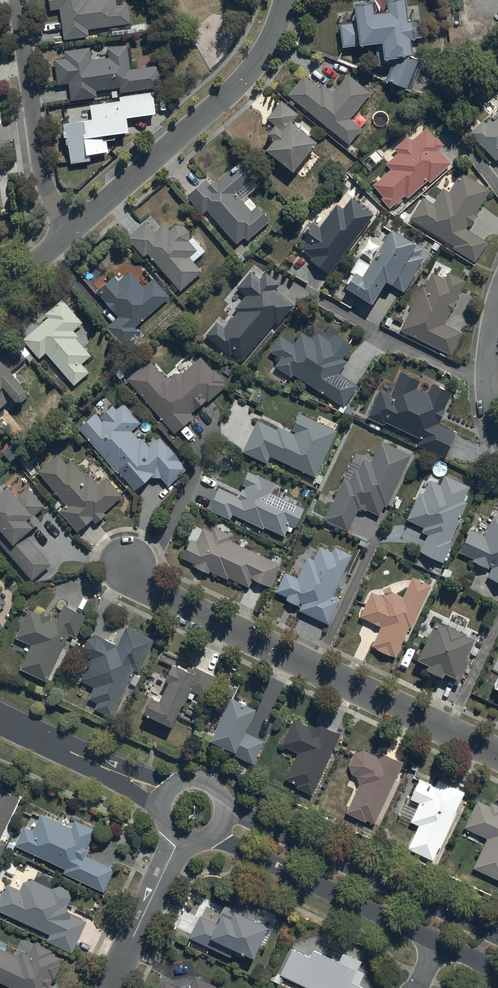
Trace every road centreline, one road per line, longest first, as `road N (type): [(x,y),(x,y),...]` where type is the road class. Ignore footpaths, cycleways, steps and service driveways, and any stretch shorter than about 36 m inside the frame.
road 1 (residential): [(497,755),(183,609),(131,559)]
road 2 (residential): [(73,230),(227,95),(270,40),(284,0)]
road 3 (tertiary): [(226,809),(497,935)]
road 4 (tertiary): [(439,941),(214,835)]
road 5 (residential): [(18,0),(43,174),(73,230)]
road 6 (residential): [(163,795),(0,719)]
road 7 (residential): [(180,840),(110,987)]

